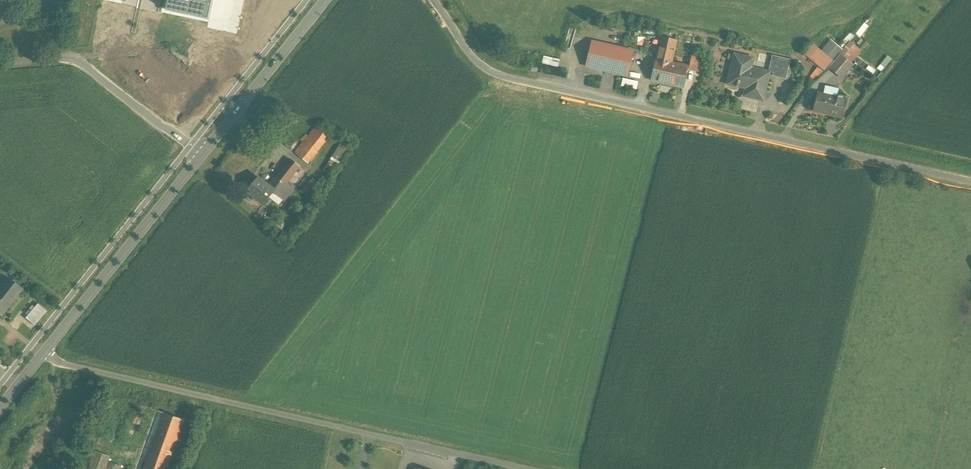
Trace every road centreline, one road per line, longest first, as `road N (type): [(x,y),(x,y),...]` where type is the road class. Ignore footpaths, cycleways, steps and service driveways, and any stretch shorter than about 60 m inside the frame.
road 1 (unclassified): [(433,0),(465,48),(494,73),(970,182)]
road 2 (unclassified): [(43,355),(536,468)]
road 3 (tertiary): [(43,355),(204,152)]
road 4 (unclassified): [(204,152),(78,59),(0,63)]
road 5 (tertiary): [(204,152),(325,0)]

